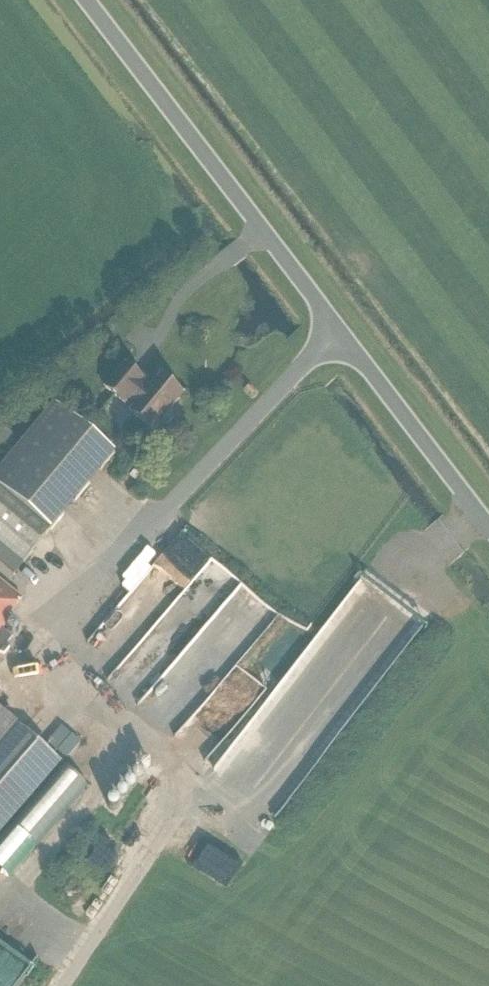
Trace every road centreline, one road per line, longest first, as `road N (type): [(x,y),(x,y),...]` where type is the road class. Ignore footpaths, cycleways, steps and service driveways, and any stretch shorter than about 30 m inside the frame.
road 1 (tertiary): [(488,526),(87,0)]

